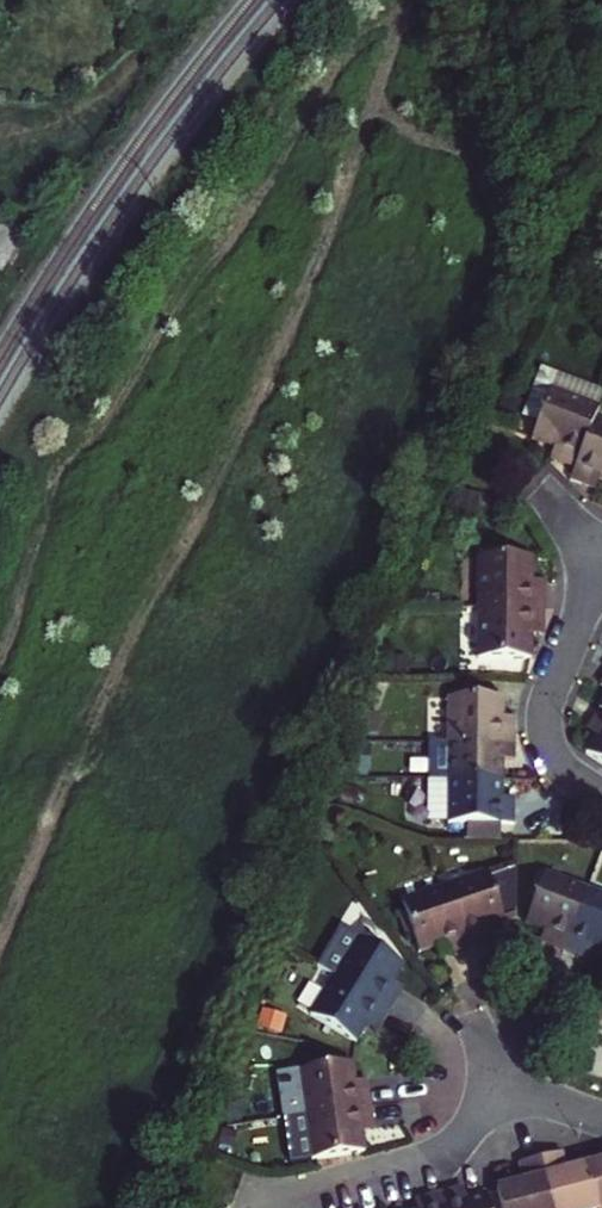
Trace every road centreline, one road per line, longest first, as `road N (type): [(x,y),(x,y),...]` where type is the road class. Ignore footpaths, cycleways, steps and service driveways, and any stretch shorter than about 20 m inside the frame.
road 1 (residential): [(243,1195),(300,1201),(416,1170),(511,1102)]
road 2 (residential): [(601,558),(546,718),(561,765),(601,795)]

